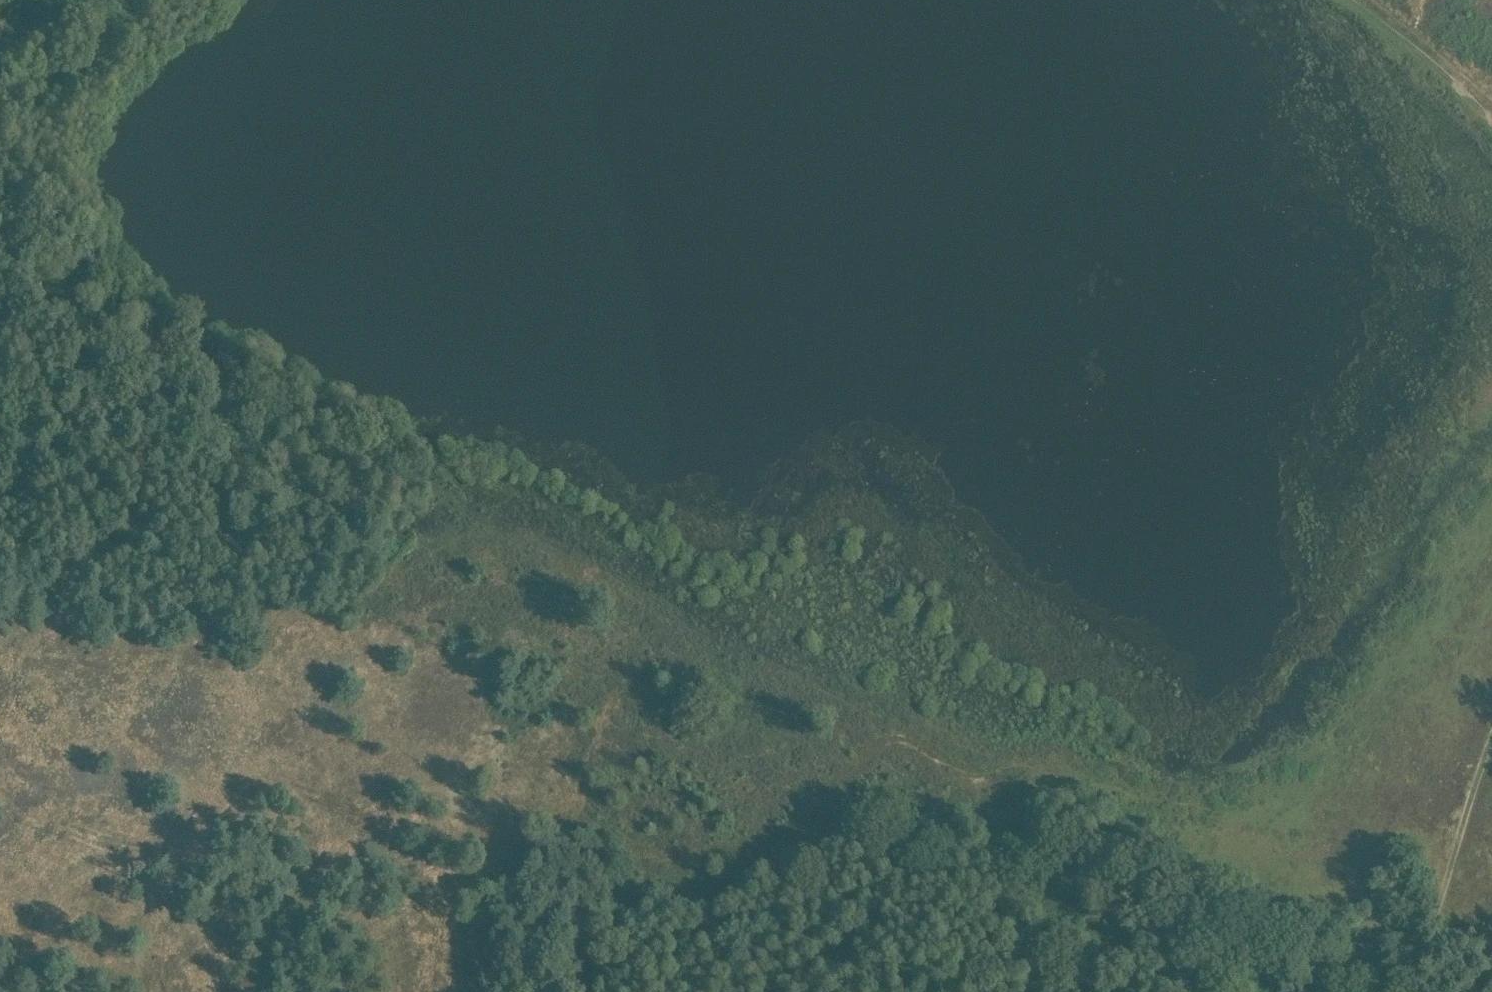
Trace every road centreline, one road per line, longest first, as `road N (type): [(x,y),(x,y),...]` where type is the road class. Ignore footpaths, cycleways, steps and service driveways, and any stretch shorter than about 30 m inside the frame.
road 1 (track): [(1491,753),(1445,834),(1447,904),(1426,991)]
road 2 (track): [(1491,93),(1377,0)]

